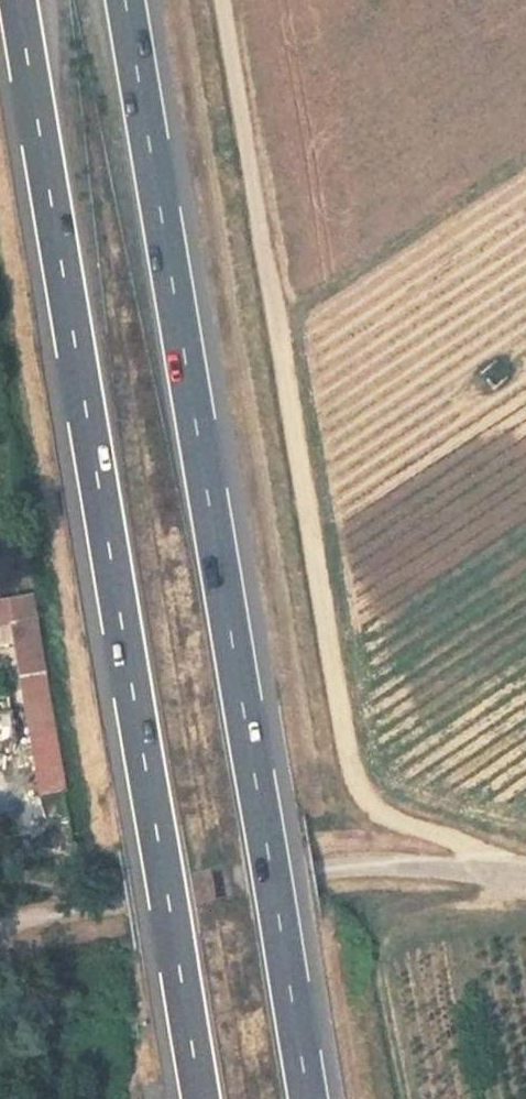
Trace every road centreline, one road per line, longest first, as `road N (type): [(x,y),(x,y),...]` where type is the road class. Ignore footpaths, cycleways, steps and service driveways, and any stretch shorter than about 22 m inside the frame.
road 1 (motorway): [(310,1098),(127,0)]
road 2 (motorway): [(16,0),(199,1098)]
road 3 (track): [(222,0),(346,756),(365,797),(393,820),(474,847),(501,875)]
road 4 (unclassified): [(0,919),(328,868),(525,876)]

